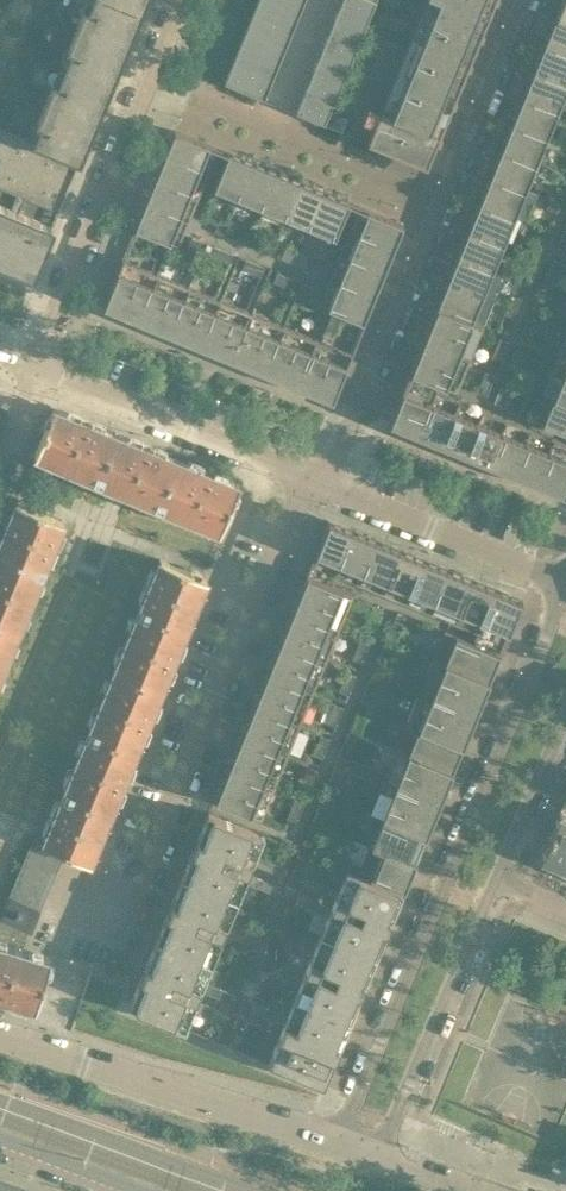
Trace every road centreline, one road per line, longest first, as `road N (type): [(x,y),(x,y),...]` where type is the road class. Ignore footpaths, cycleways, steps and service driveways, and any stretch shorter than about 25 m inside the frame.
road 1 (residential): [(565,584),(334,1147)]
road 2 (residential): [(53,897),(114,916),(127,906),(296,502),(313,478)]
road 3 (residential): [(334,1147),(0,1040)]
road 4 (residential): [(440,196),(149,79)]
road 5 (residential): [(313,478),(341,444),(440,196)]
road 6 (residential): [(380,1163),(499,877)]
road 7 (residential): [(31,363),(149,79)]
road 8 (residential): [(31,363),(313,478)]
road 9 (residential): [(313,478),(565,580)]
road 10 (tertiary): [(224,1190),(0,1109)]
road 11 (residential): [(440,196),(523,0)]
road 12 (residential): [(499,877),(565,719)]
road 13 (tertiary): [(0,1138),(147,1190)]

